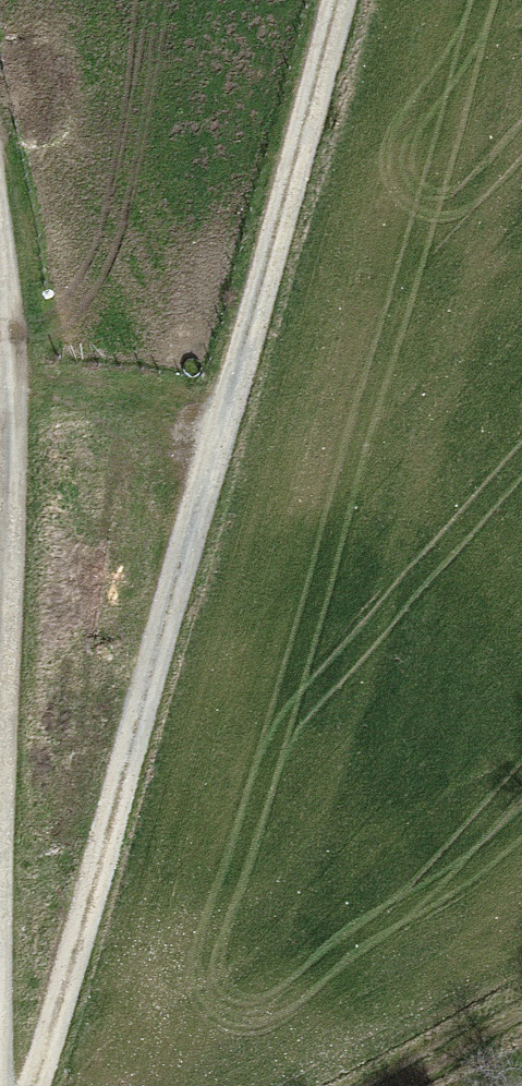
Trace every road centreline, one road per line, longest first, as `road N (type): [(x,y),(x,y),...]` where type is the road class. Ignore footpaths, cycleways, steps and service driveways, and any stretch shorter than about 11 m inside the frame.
road 1 (track): [(30,1085),(345,0)]
road 2 (track): [(0,410),(0,191)]
road 3 (track): [(521,1020),(399,1085)]

